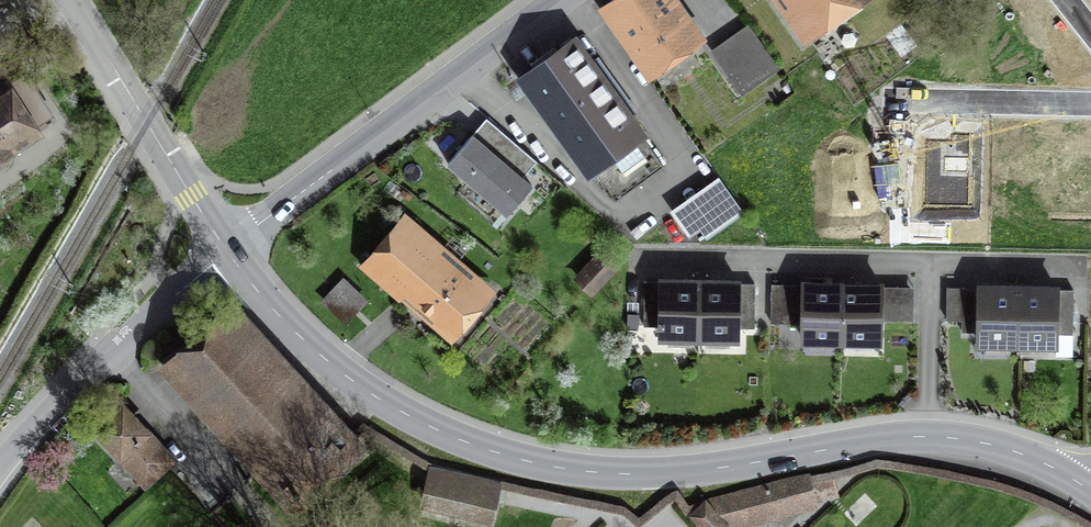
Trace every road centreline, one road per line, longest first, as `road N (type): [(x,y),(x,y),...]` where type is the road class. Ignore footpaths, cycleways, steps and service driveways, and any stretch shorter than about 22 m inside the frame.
road 1 (tertiary): [(224,246),(286,322),(376,396),(463,441),(542,465),(656,473),(928,436),(1019,452),(1078,483)]
road 2 (residential): [(224,246),(543,0)]
road 3 (residential): [(0,472),(224,246)]
road 4 (tertiary): [(68,0),(224,246)]

